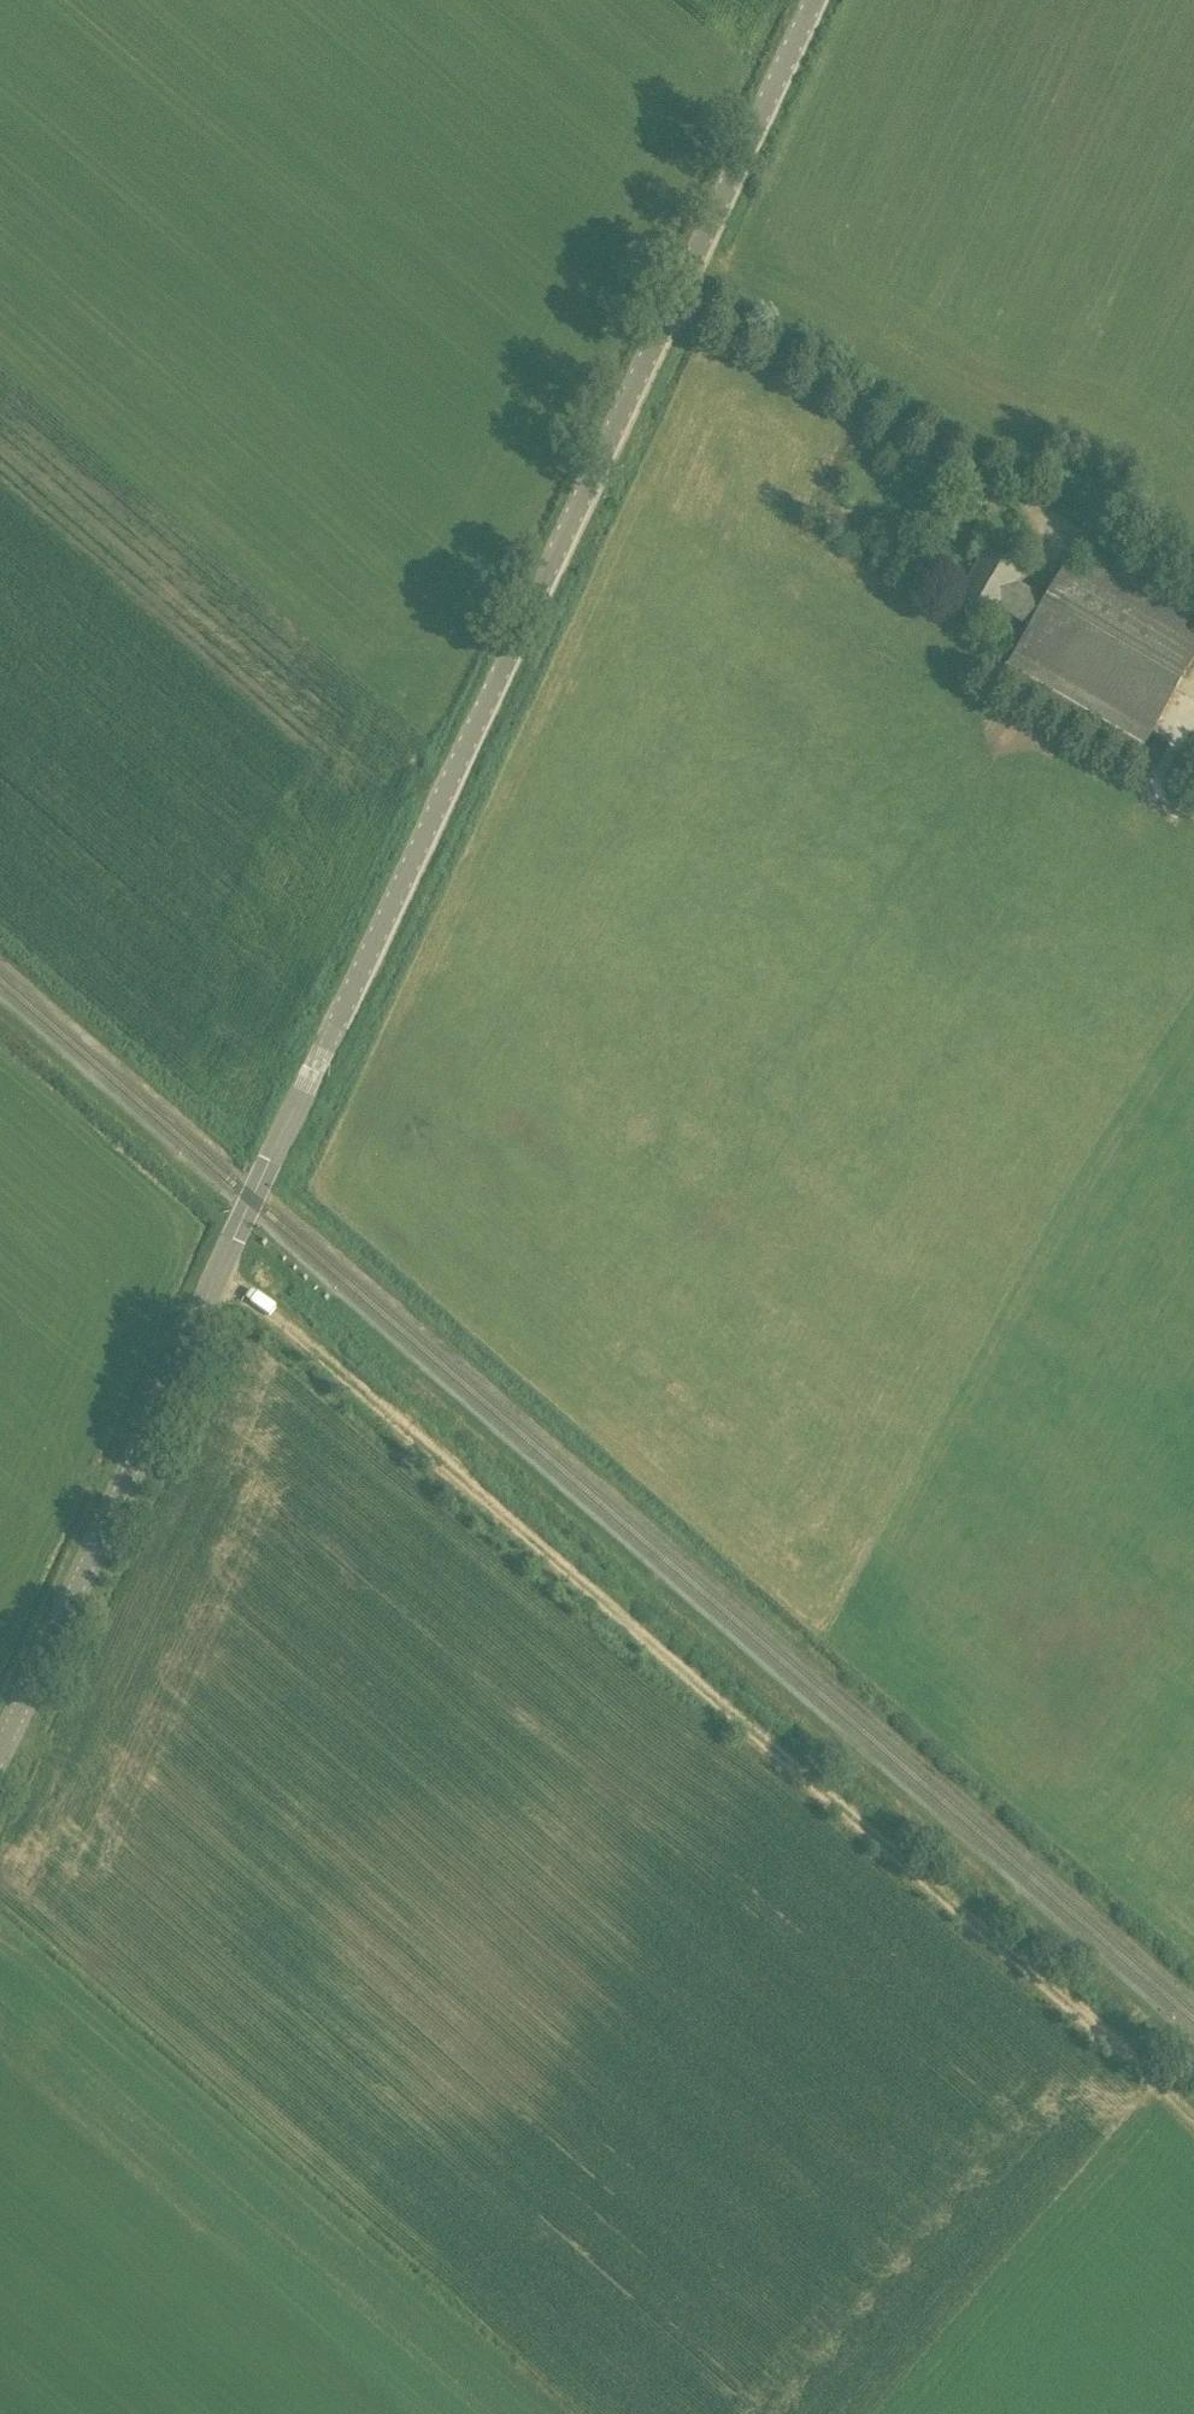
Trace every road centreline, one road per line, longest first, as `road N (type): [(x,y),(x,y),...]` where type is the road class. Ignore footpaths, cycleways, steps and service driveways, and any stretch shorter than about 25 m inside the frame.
road 1 (tertiary): [(0,1749),(813,0)]
road 2 (track): [(220,1270),(1193,2116)]

